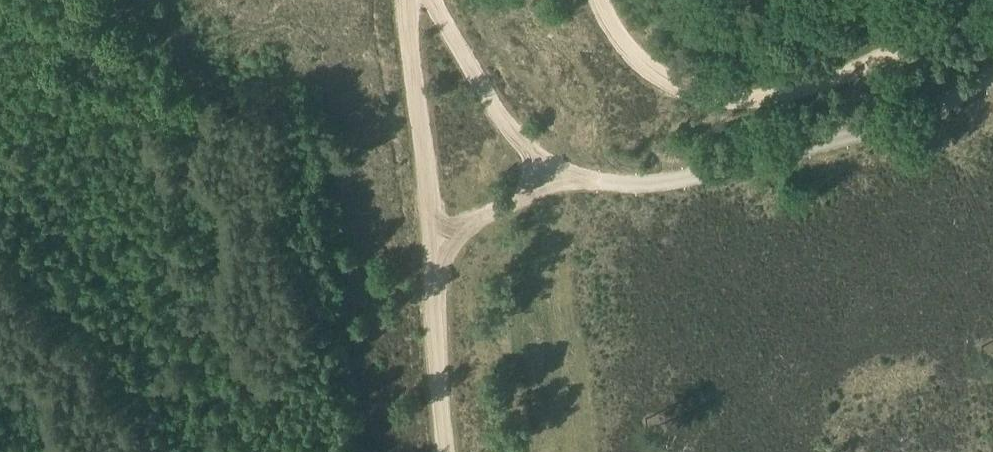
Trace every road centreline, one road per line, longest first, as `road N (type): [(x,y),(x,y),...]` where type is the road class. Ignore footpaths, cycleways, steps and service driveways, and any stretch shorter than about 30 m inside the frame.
road 1 (track): [(426,0),(508,132),(579,179),(668,181),(865,139),(930,117),(992,78)]
road 2 (track): [(414,0),(444,451)]
road 3 (track): [(964,0),(881,55),(771,97),(715,102),(659,83),(622,45),(599,0)]
road 4 (track): [(435,257),(474,219),(538,187),(555,167)]

